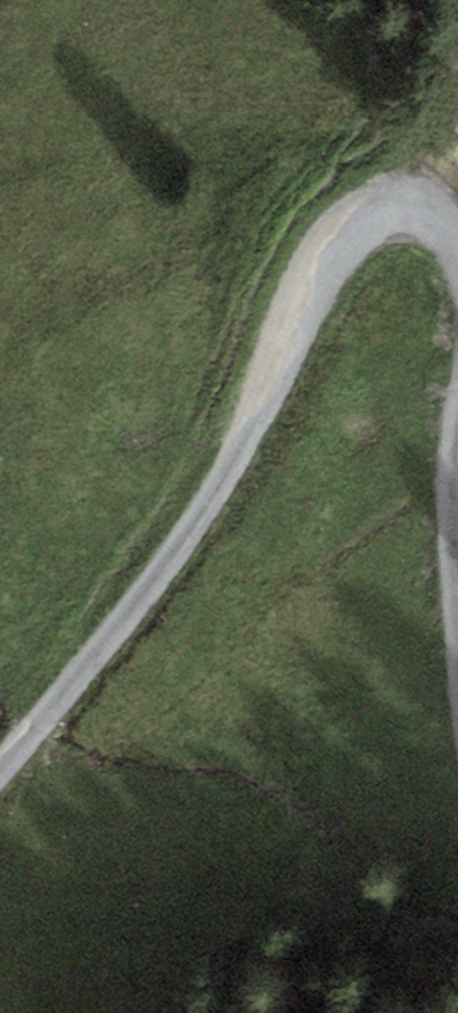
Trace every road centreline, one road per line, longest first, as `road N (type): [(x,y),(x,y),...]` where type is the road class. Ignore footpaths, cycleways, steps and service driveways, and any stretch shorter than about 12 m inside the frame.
road 1 (track): [(429,220),(385,218),(348,239),(224,483),(0,772)]
road 2 (track): [(457,560),(451,470),(457,423)]

